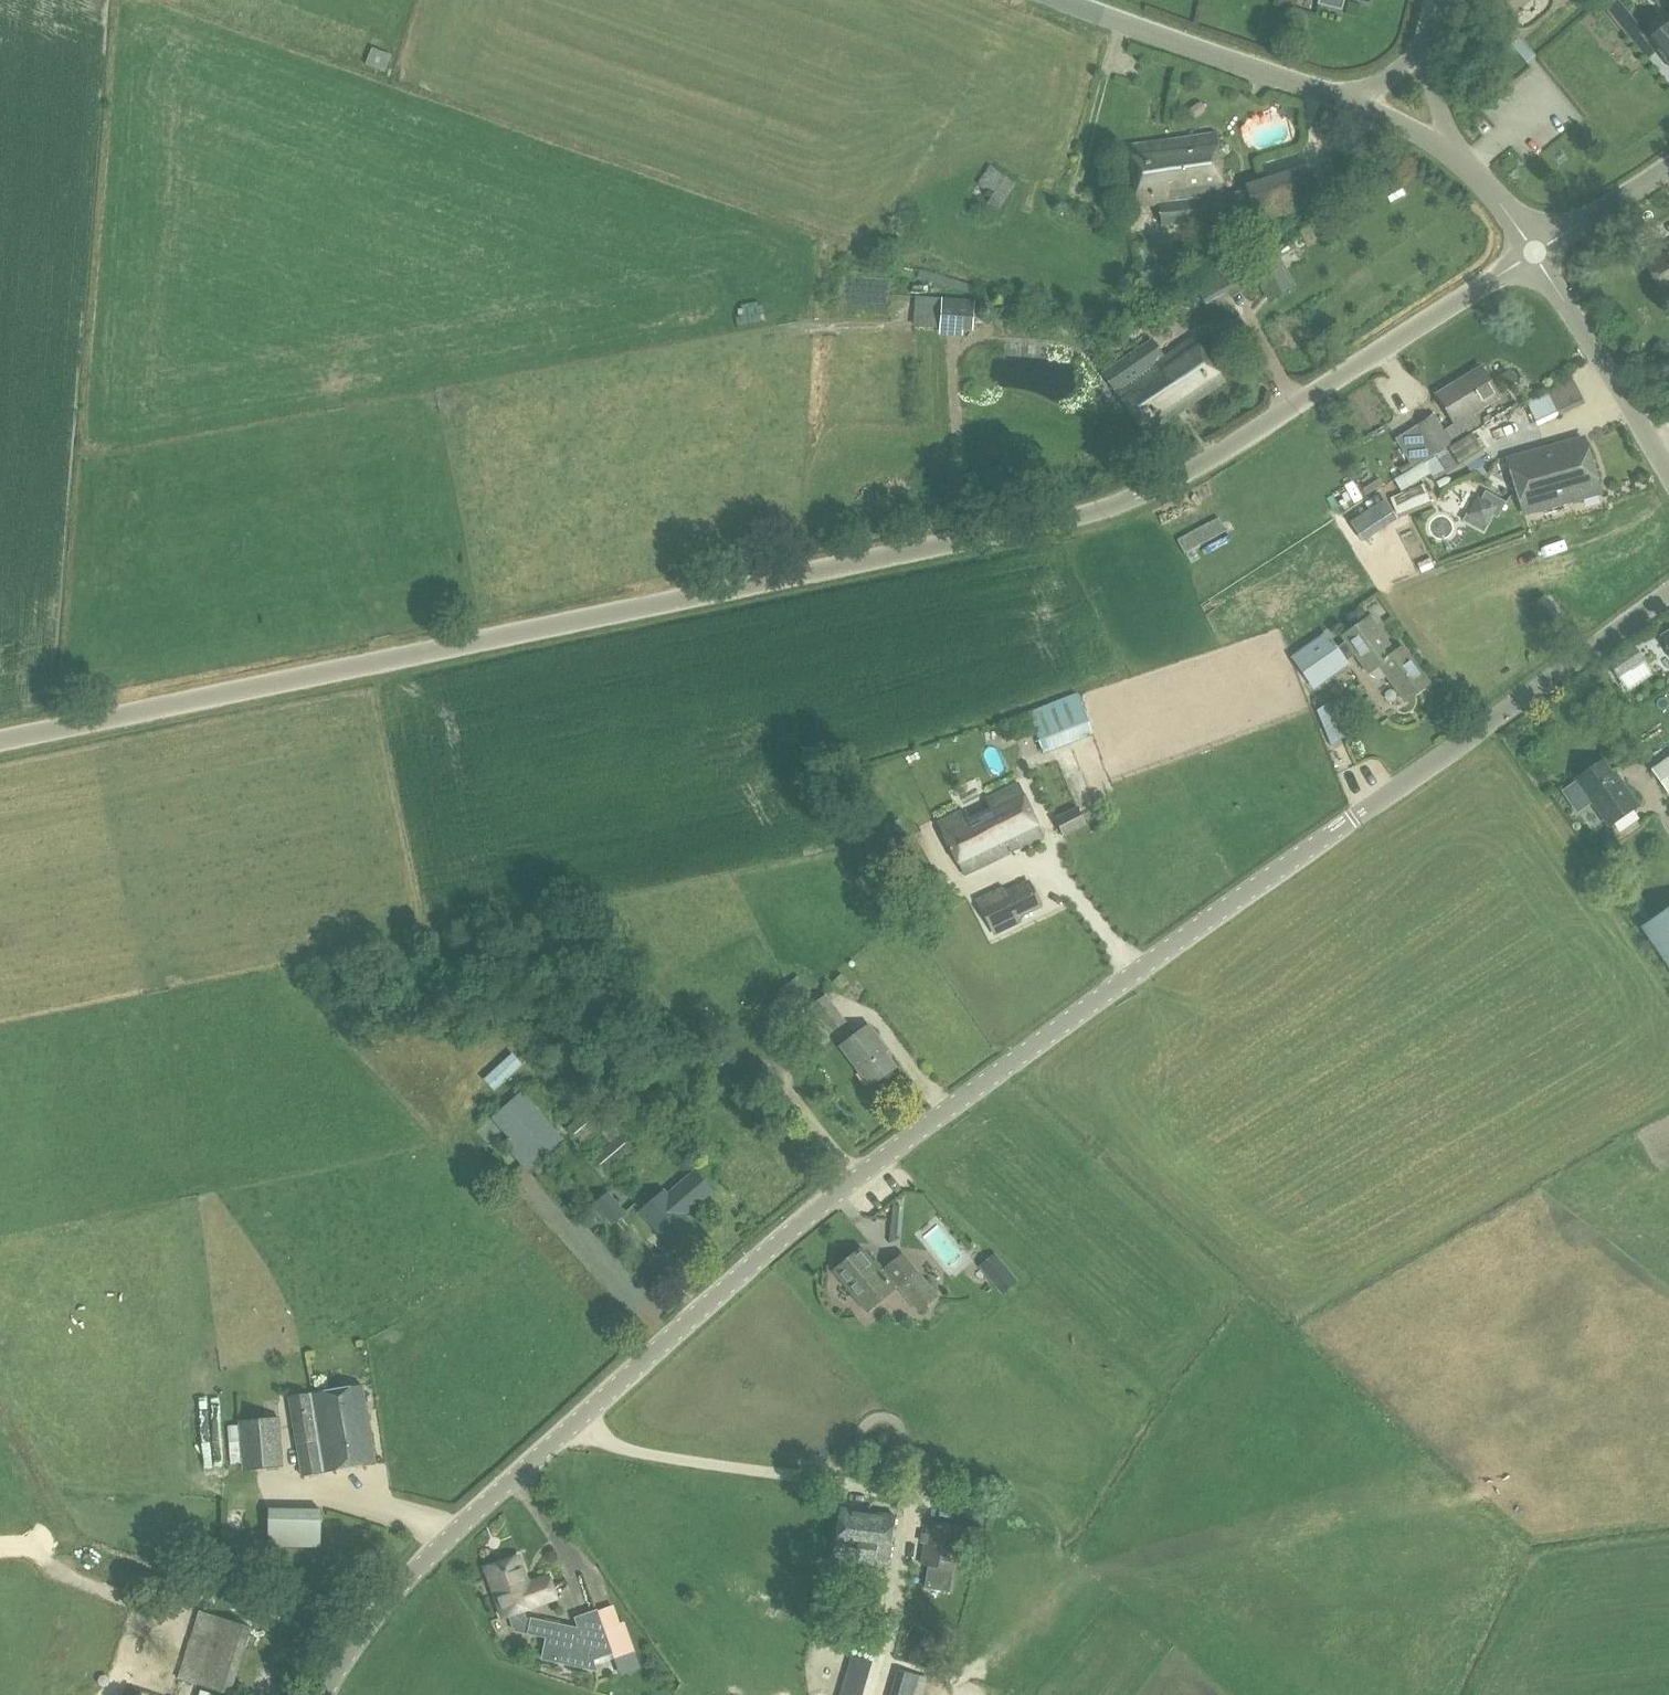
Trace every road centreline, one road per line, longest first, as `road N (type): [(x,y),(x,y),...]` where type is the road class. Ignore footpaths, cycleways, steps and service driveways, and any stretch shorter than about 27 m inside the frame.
road 1 (unclassified): [(323,1694),(406,1580),(830,1193),(1668,592)]
road 2 (unclassified): [(1536,253),(1190,471),(1121,500),(0,738)]
road 3 (unclassified): [(1349,100),(1074,0)]
road 4 (unclassified): [(1668,477),(1536,253)]
road 5 (unclassified): [(1536,253),(1668,166)]
road 6 (unclassified): [(1536,253),(1456,158)]
road 7 (unclassified): [(1456,158),(1349,100)]

